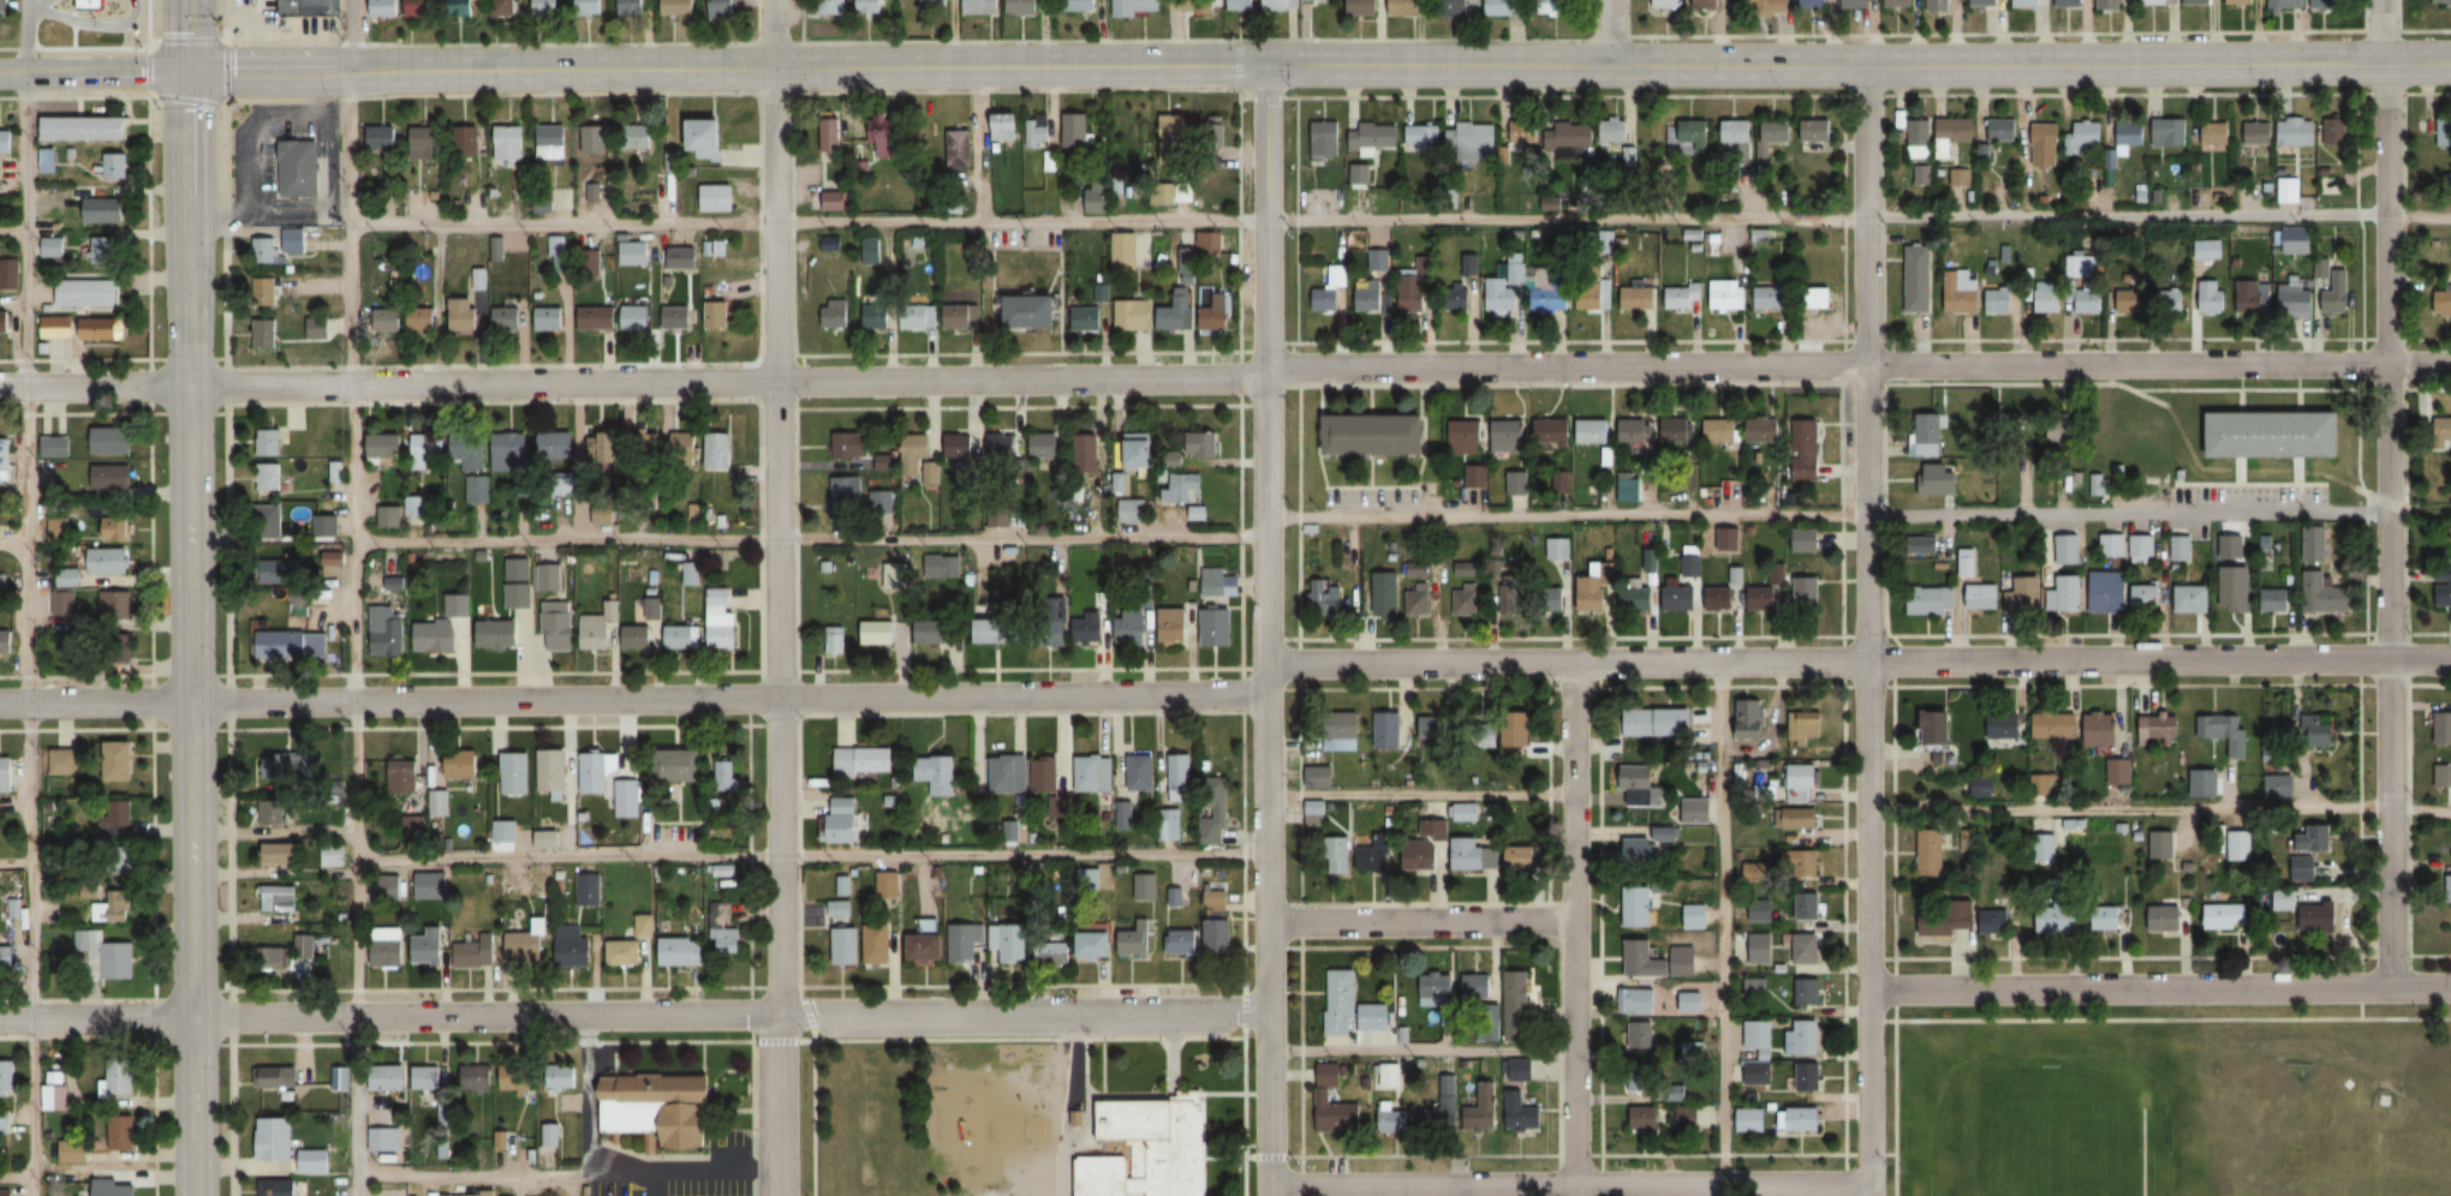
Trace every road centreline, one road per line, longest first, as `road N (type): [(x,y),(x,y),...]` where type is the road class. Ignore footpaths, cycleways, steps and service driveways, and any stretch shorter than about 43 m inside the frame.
road 1 (residential): [(2386,364),(1301,365),(1213,378),(0,387)]
road 2 (secondary): [(186,71),(2381,61)]
road 3 (residential): [(1269,698),(0,703)]
road 4 (residential): [(773,0),(781,1195)]
road 5 (residential): [(1265,64),(1270,1195)]
road 6 (residential): [(1863,65),(1867,1195)]
road 7 (secondary): [(186,71),(194,1195)]
road 8 (residential): [(2389,659),(1269,663)]
road 9 (residential): [(1270,1013),(192,1018)]
road 10 (residential): [(2380,0),(2391,987)]
road 11 (residential): [(1867,1184),(1270,1186)]
road 12 (residential): [(1569,660),(1572,1195)]
road 13 (residential): [(2391,987),(1866,989)]
road 14 (residential): [(1570,920),(1269,921)]
road 15 (tertiary): [(192,1018),(0,1023)]
road 16 (secondary): [(0,72),(186,71)]

